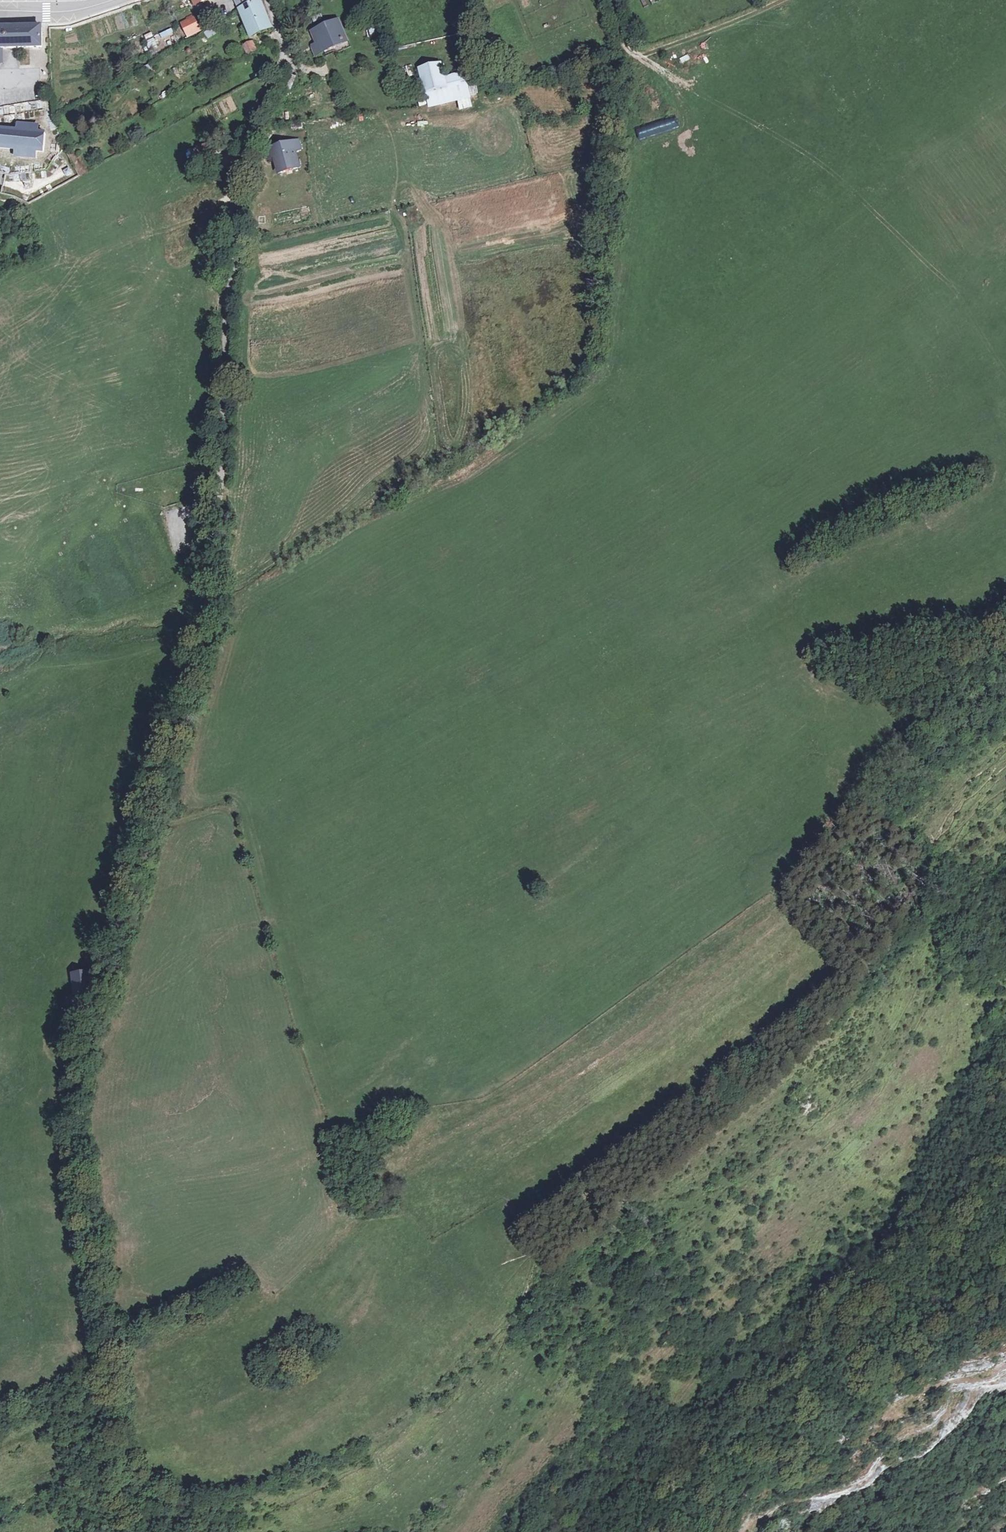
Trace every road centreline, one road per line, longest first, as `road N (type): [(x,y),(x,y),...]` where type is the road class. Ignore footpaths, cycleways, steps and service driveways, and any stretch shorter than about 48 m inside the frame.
road 1 (unclassified): [(270,0),(286,53),(241,162),(201,653)]
road 2 (track): [(780,0),(637,57),(620,42),(612,0)]

